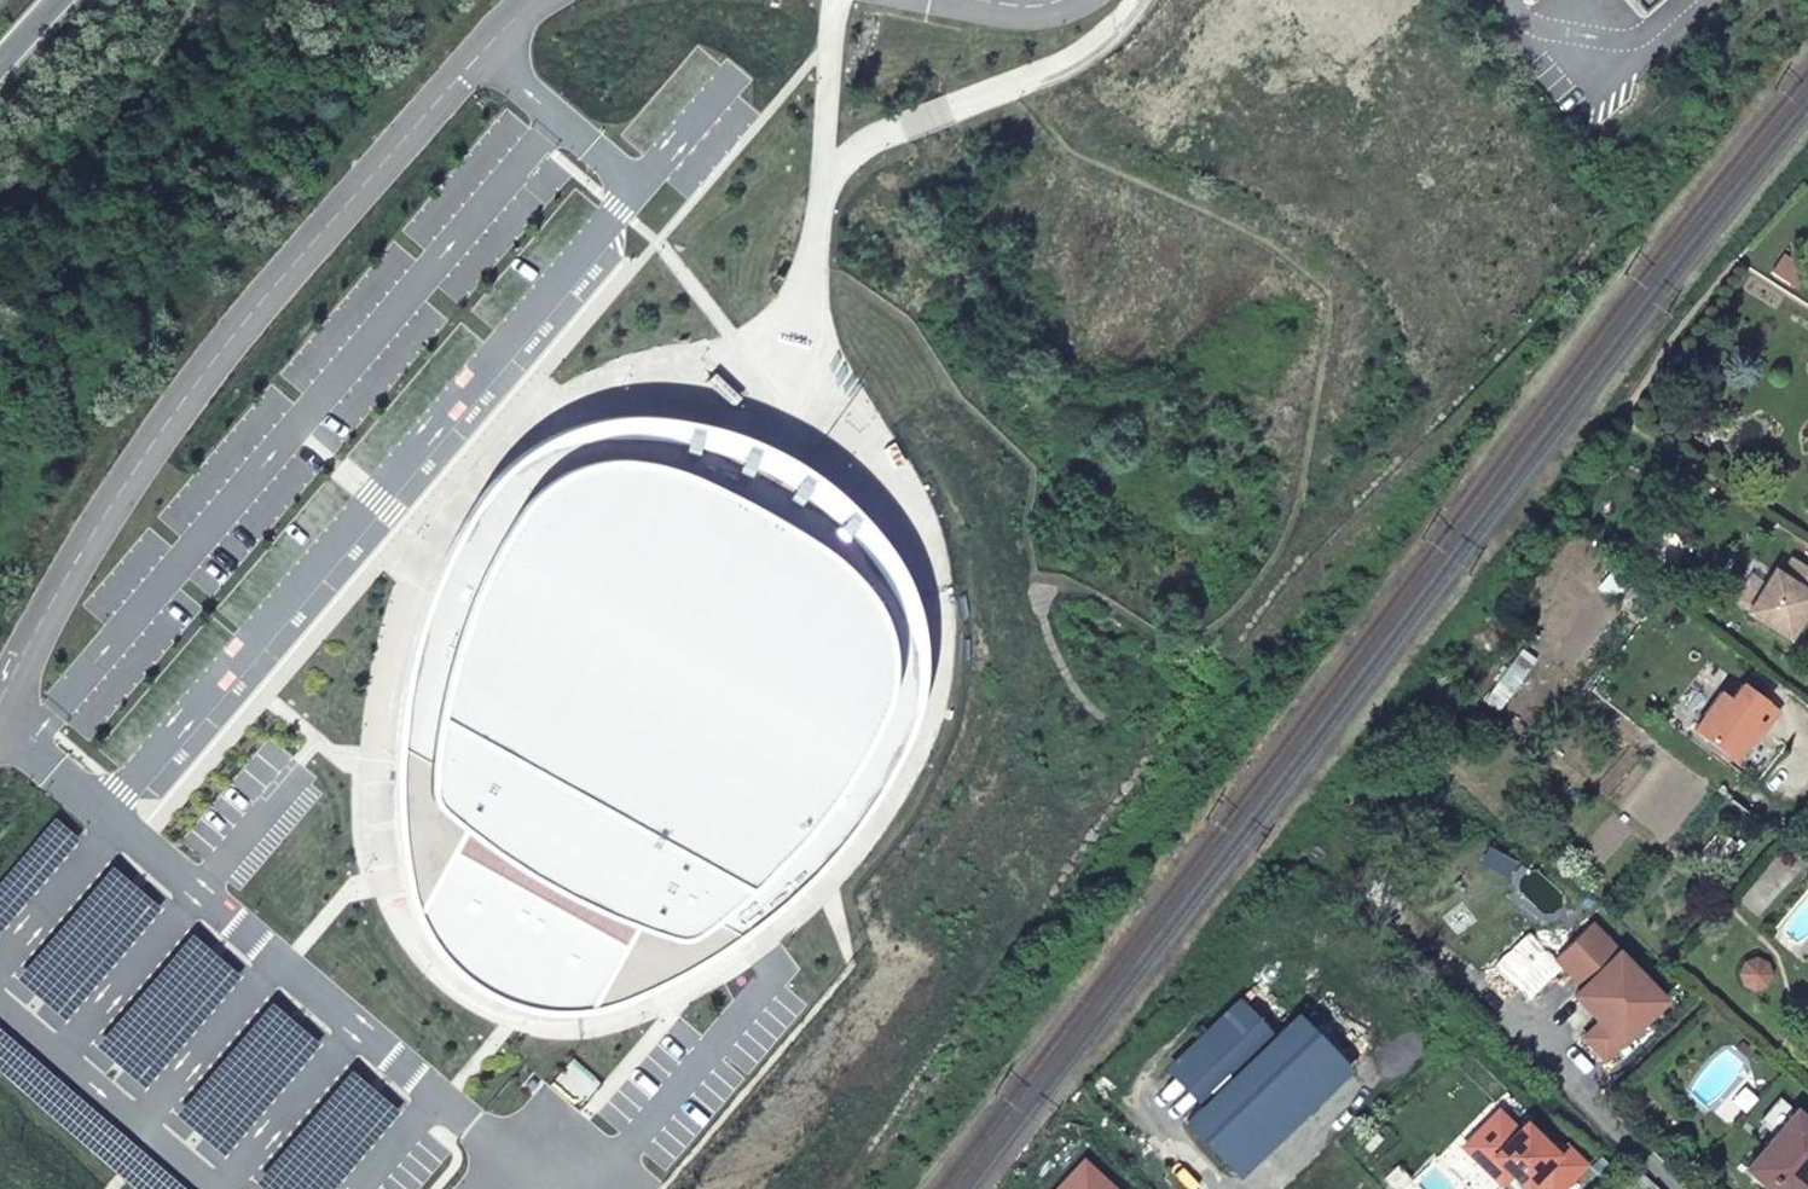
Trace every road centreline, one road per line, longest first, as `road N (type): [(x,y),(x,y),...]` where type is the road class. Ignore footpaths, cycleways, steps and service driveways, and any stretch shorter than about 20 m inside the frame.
road 1 (residential): [(546,0),(482,53),(147,452),(88,539),(0,707)]

